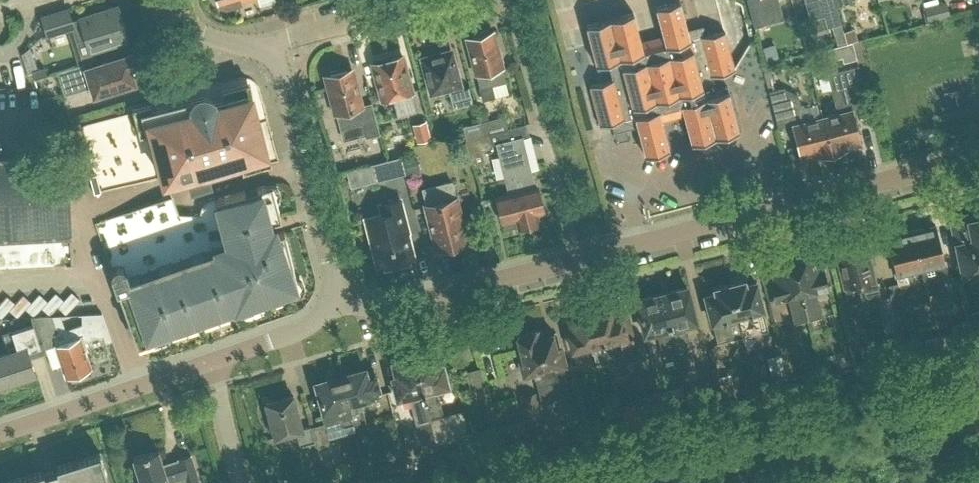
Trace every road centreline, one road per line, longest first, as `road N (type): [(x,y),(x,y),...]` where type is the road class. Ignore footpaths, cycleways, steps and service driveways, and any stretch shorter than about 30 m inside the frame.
road 1 (residential): [(978,156),(387,308),(354,305),(334,290)]
road 2 (residential): [(0,432),(289,333),(319,316),(334,290)]
road 3 (residential): [(272,45),(334,290)]
road 4 (residential): [(165,0),(199,34),(272,45)]
road 5 (residential): [(272,45),(387,13)]

